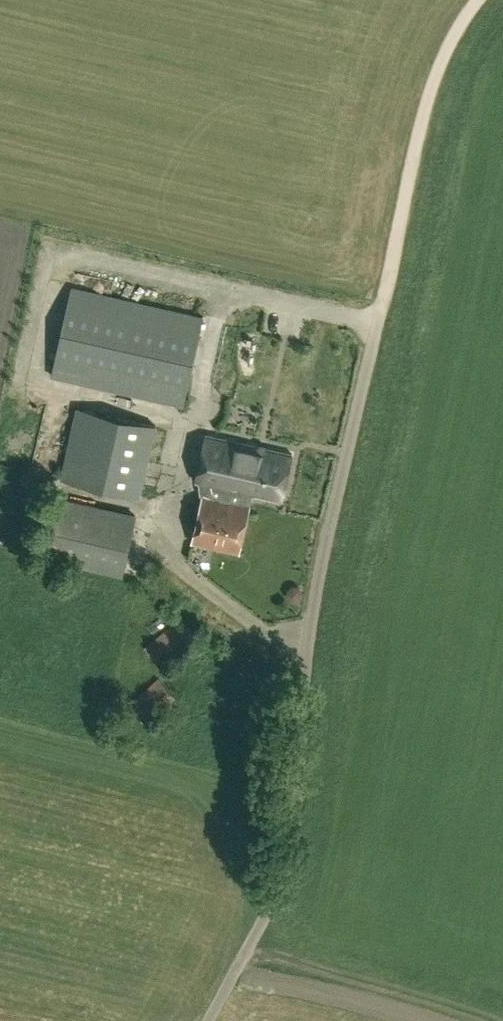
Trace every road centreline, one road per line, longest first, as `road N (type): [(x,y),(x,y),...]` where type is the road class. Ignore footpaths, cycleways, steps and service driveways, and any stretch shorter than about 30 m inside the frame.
road 1 (track): [(296,686),(438,65),(472,0)]
road 2 (unclassified): [(203,1020),(271,893),(296,686)]

